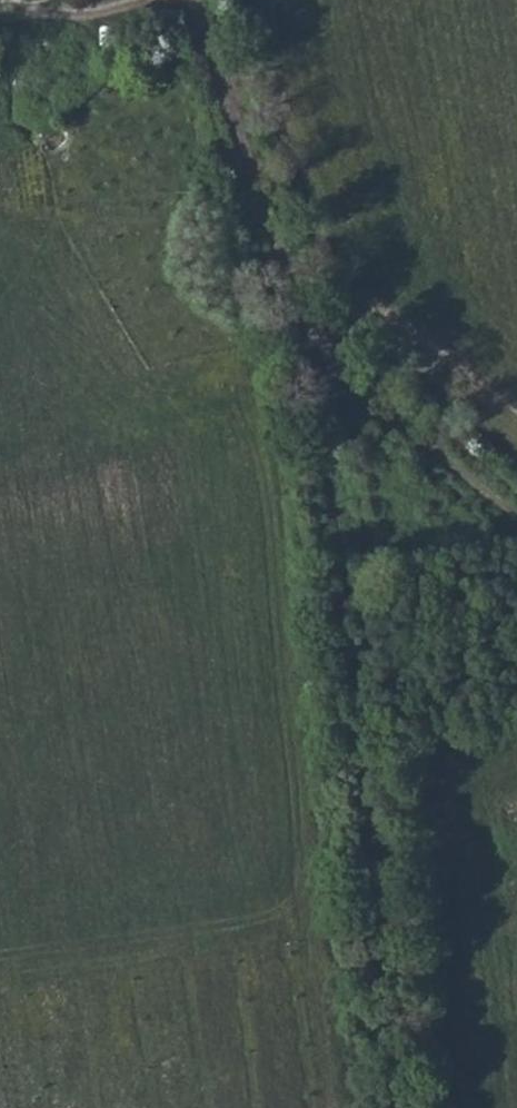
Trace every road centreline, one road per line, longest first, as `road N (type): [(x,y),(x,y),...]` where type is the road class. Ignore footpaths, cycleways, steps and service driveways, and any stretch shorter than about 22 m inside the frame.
road 1 (track): [(311,312),(394,1107)]
road 2 (unclassified): [(207,0),(311,312)]

